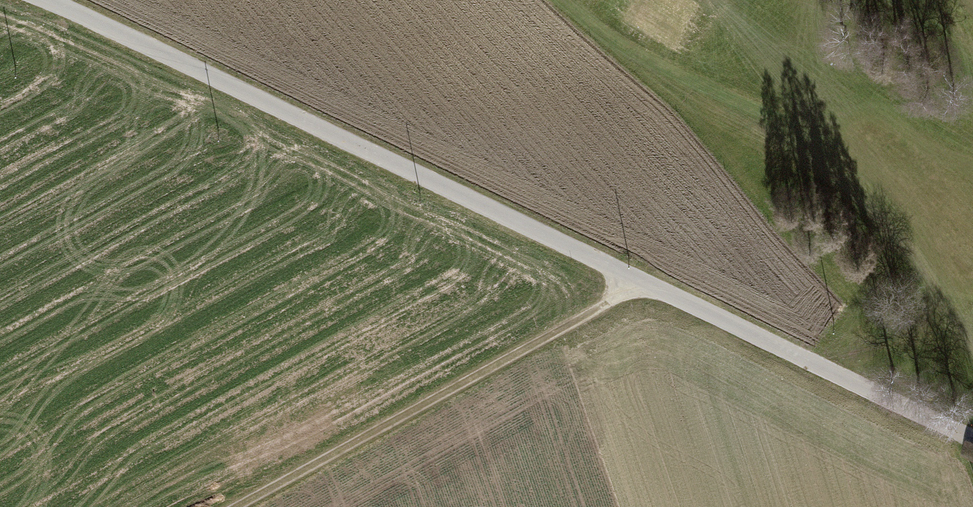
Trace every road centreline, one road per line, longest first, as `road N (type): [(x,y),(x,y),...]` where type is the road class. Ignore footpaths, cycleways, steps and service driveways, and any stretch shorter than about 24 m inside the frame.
road 1 (unclassified): [(972,437),(44,0)]
road 2 (track): [(236,506),(640,282)]

